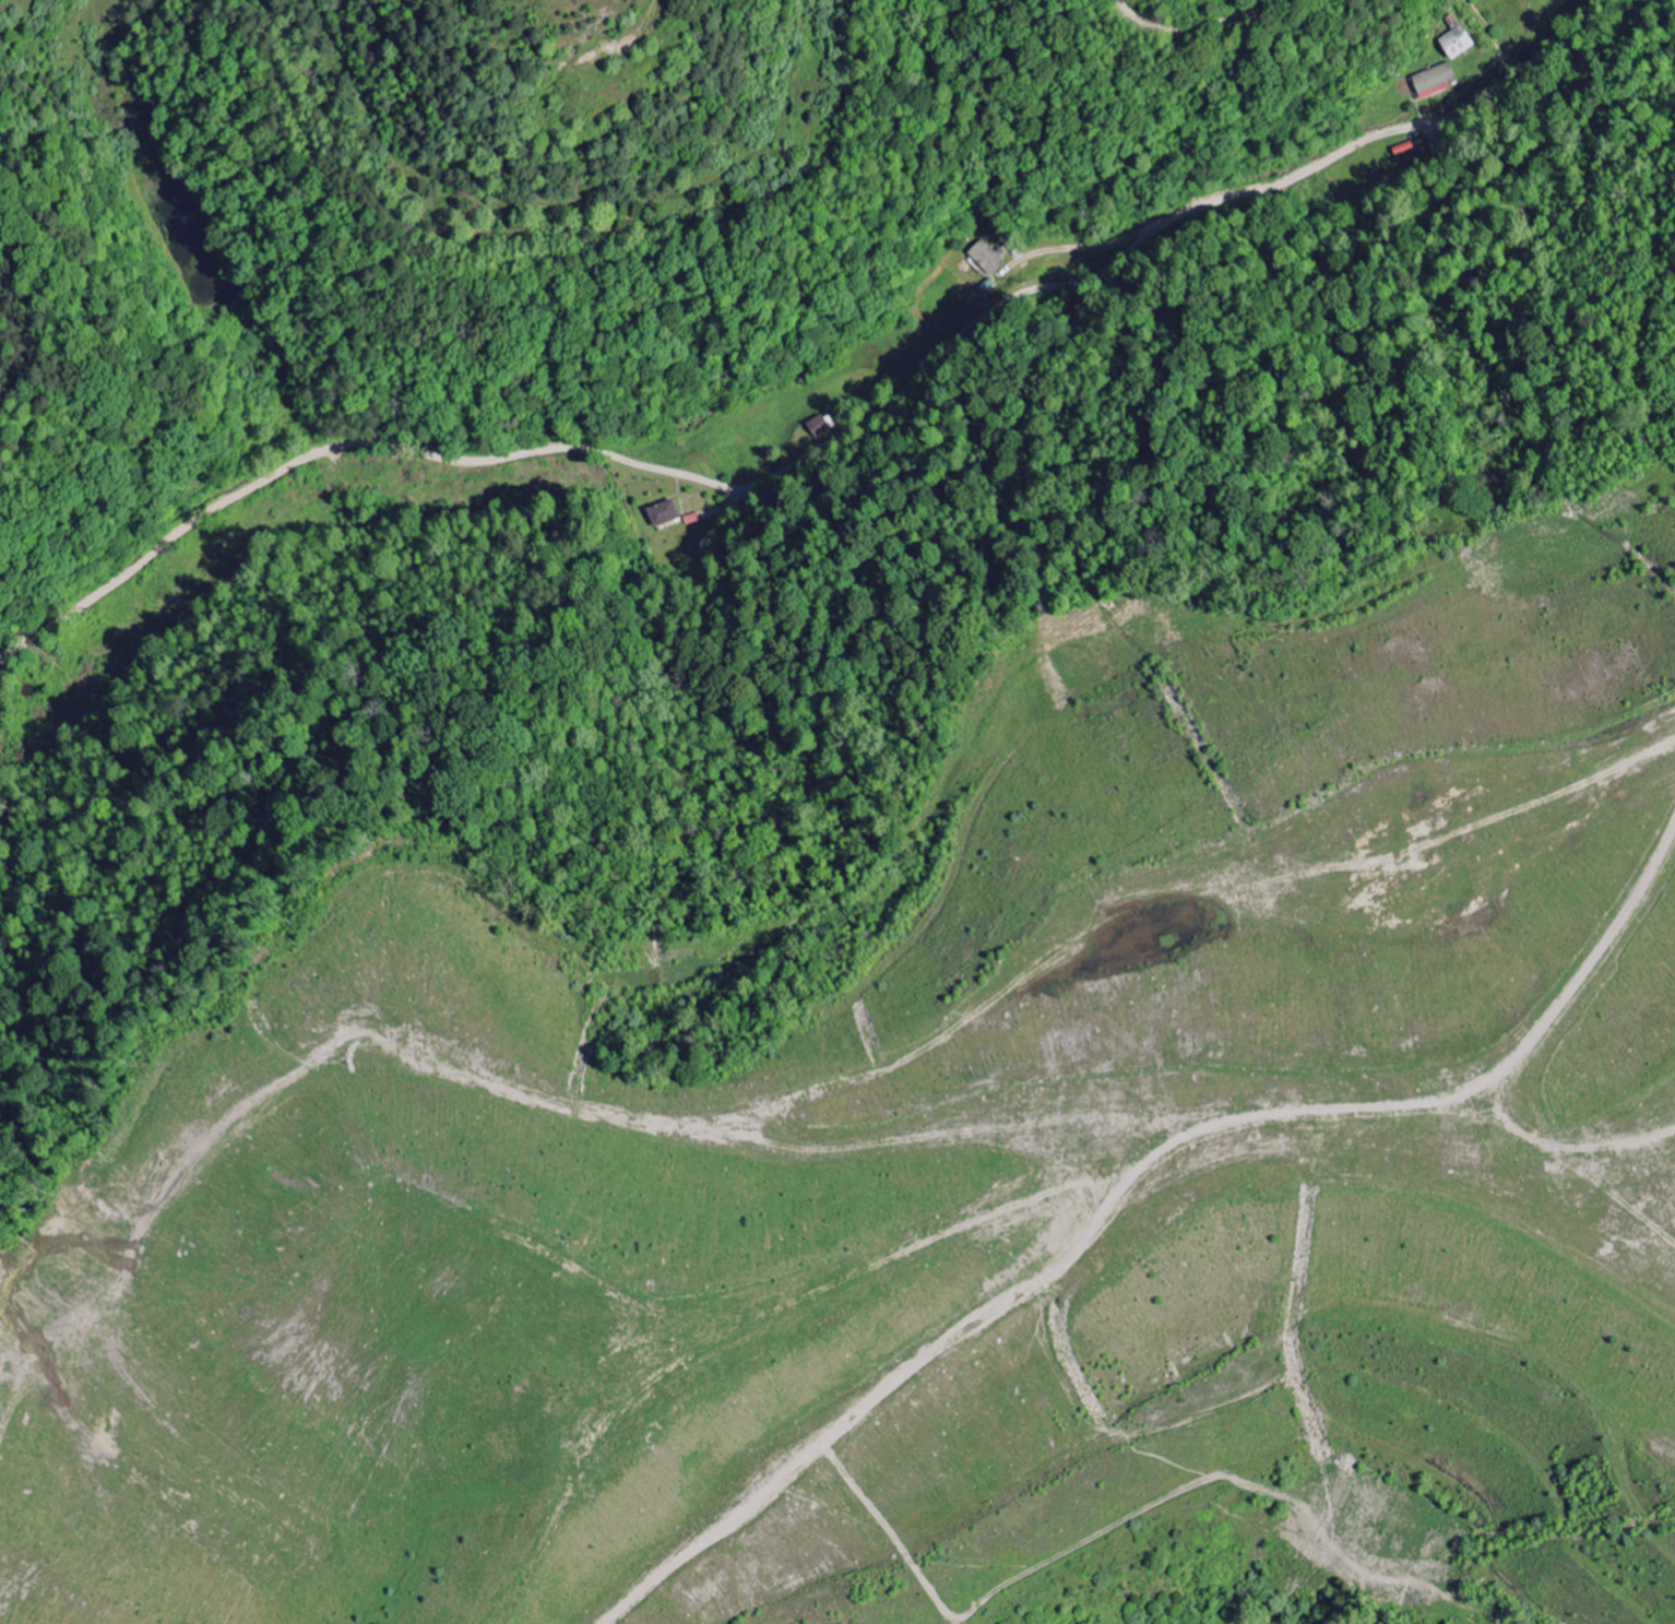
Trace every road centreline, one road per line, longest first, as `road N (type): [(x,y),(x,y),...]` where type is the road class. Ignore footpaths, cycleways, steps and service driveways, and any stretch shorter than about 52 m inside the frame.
road 1 (residential): [(0,662),(197,519),(328,454),(387,443),(461,463),(579,448),(734,490),(762,486),(887,411),(1010,298),(1094,283),(1198,208),(1320,175),(1496,94),(1510,57),(1499,29),(1471,0)]

